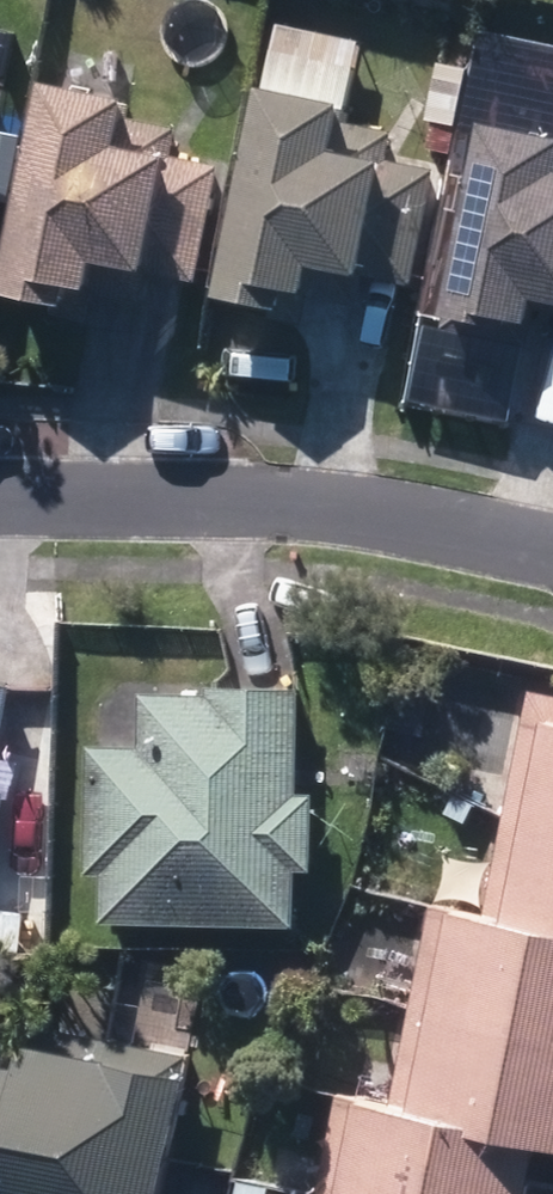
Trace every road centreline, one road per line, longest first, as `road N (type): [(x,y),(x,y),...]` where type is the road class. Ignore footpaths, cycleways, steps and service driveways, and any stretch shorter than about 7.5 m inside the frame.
road 1 (residential): [(0,494),(108,489),(384,510),(552,544)]

